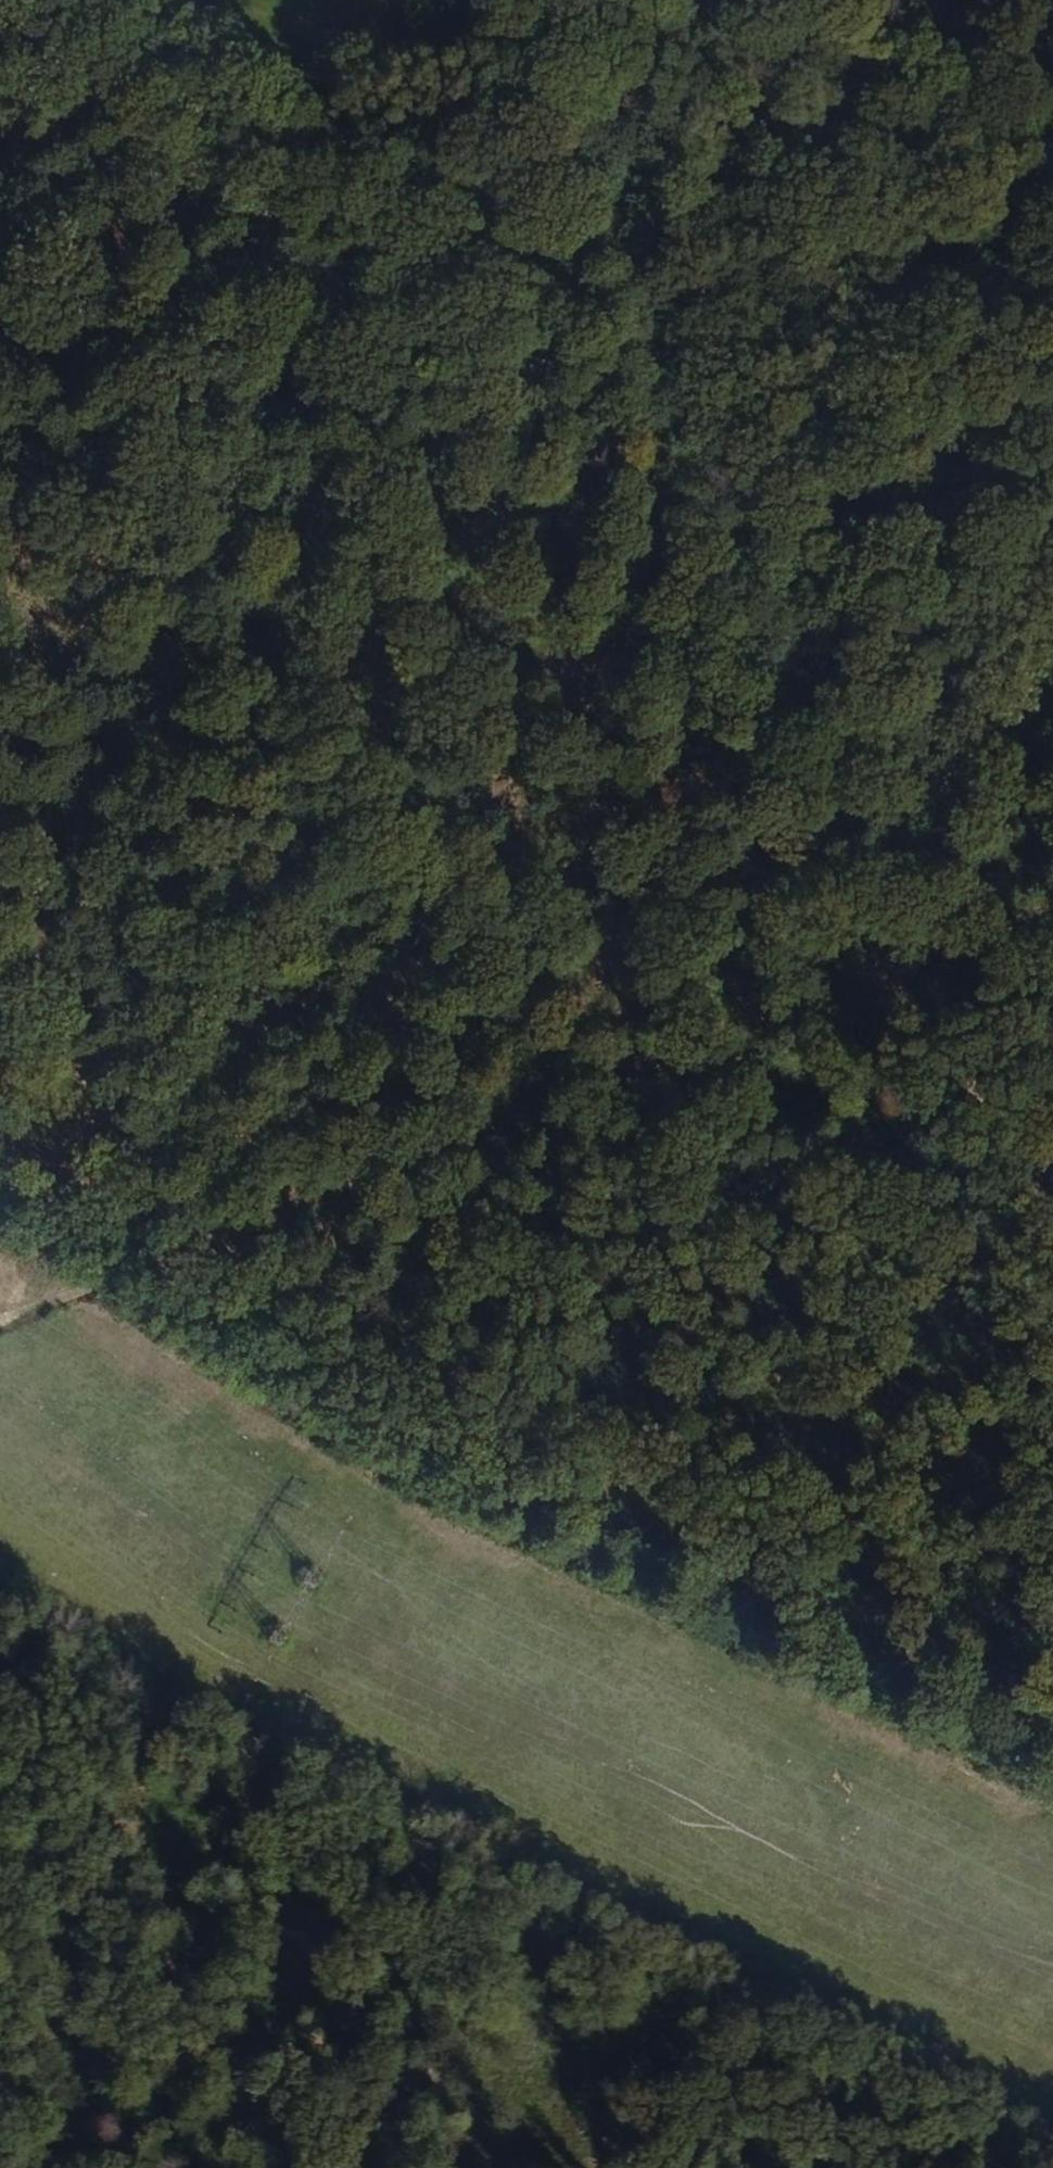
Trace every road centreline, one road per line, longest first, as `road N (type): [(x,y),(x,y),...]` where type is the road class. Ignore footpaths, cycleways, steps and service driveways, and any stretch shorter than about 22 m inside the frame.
road 1 (track): [(0,72),(138,178),(348,179)]

